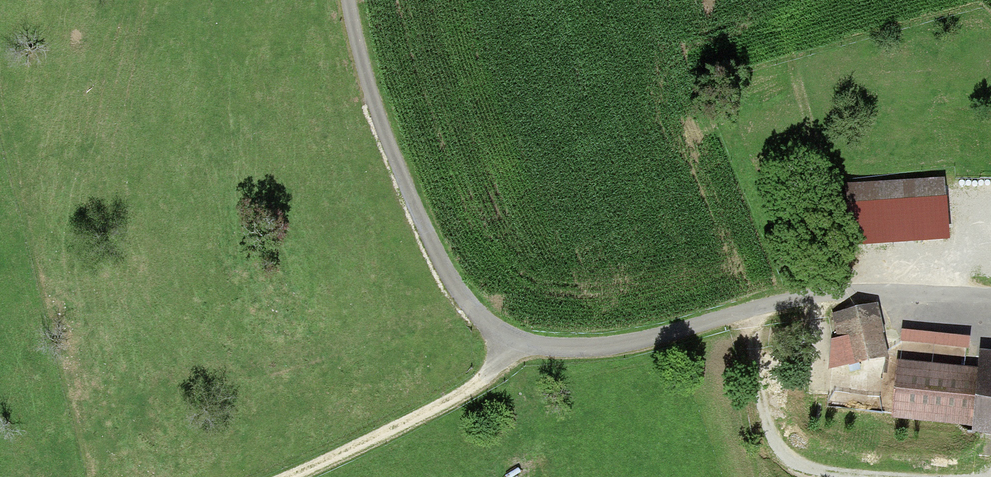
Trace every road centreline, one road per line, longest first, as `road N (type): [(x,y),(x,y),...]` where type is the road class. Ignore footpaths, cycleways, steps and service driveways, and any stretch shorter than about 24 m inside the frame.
road 1 (unclassified): [(346,0),(361,66),(431,247),(458,294),(509,342),(609,350),(748,310),(851,295),(990,296)]
road 2 (track): [(851,295),(777,30),(763,6)]
road 3 (track): [(509,342),(483,378),(283,476)]
road 4 (track): [(748,310),(764,430),(784,461),(812,473),(868,476)]

